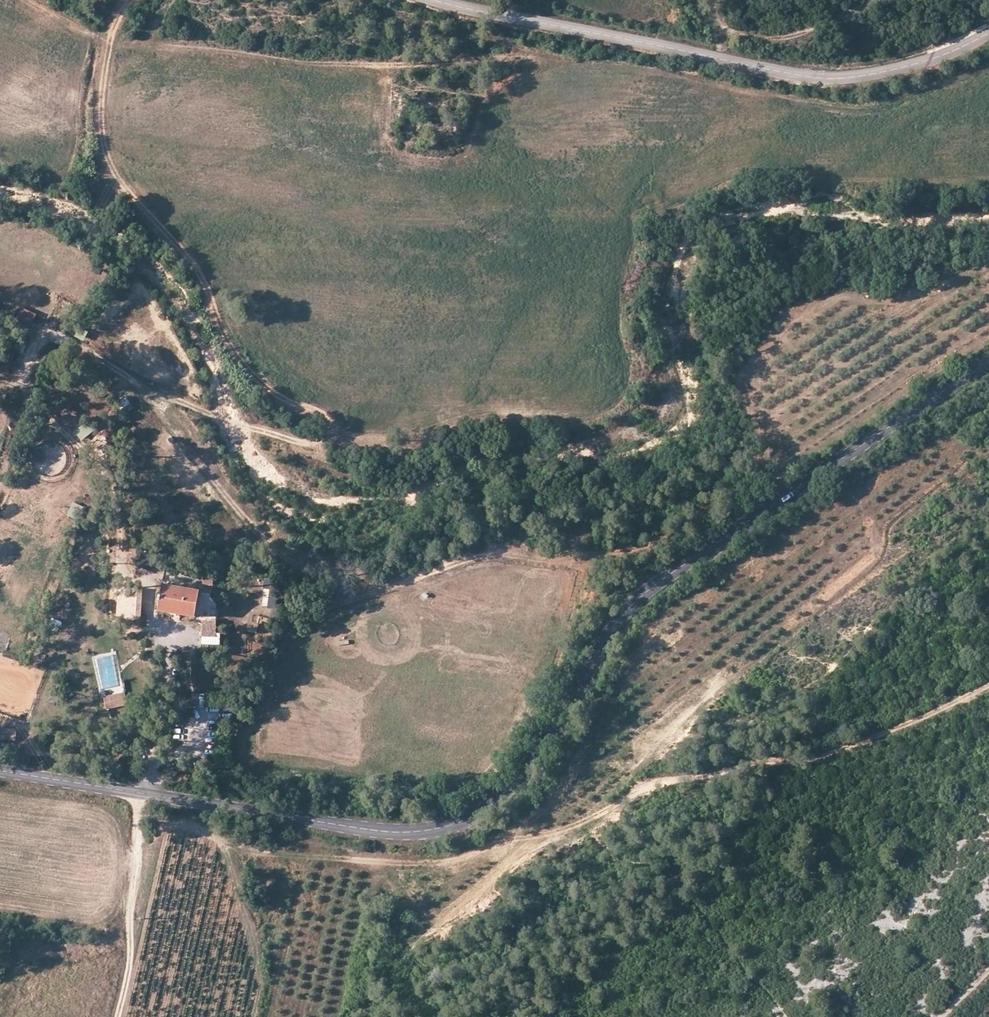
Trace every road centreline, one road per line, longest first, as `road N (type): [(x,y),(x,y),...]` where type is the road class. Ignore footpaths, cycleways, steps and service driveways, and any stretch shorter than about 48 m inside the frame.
road 1 (track): [(171,0),(115,68),(103,96),(104,139),(119,177),(219,308),(328,411),(332,434),(313,446),(260,431),(128,375),(47,330),(14,387),(72,440),(80,462),(11,626)]
road 2 (tertiary): [(0,771),(434,834),(486,810),(533,774),(585,672),(632,604),(988,360)]
road 3 (track): [(988,685),(896,731),(793,761),(645,783),(599,817),(459,857),(231,853),(207,832),(169,825),(149,833),(135,855)]
road 4 (tertiary): [(988,34),(929,62),(826,79),(436,0)]
road 5 (track): [(128,375),(272,548),(316,560),(343,600)]
road 6 (track): [(116,1016),(133,964),(137,791)]

